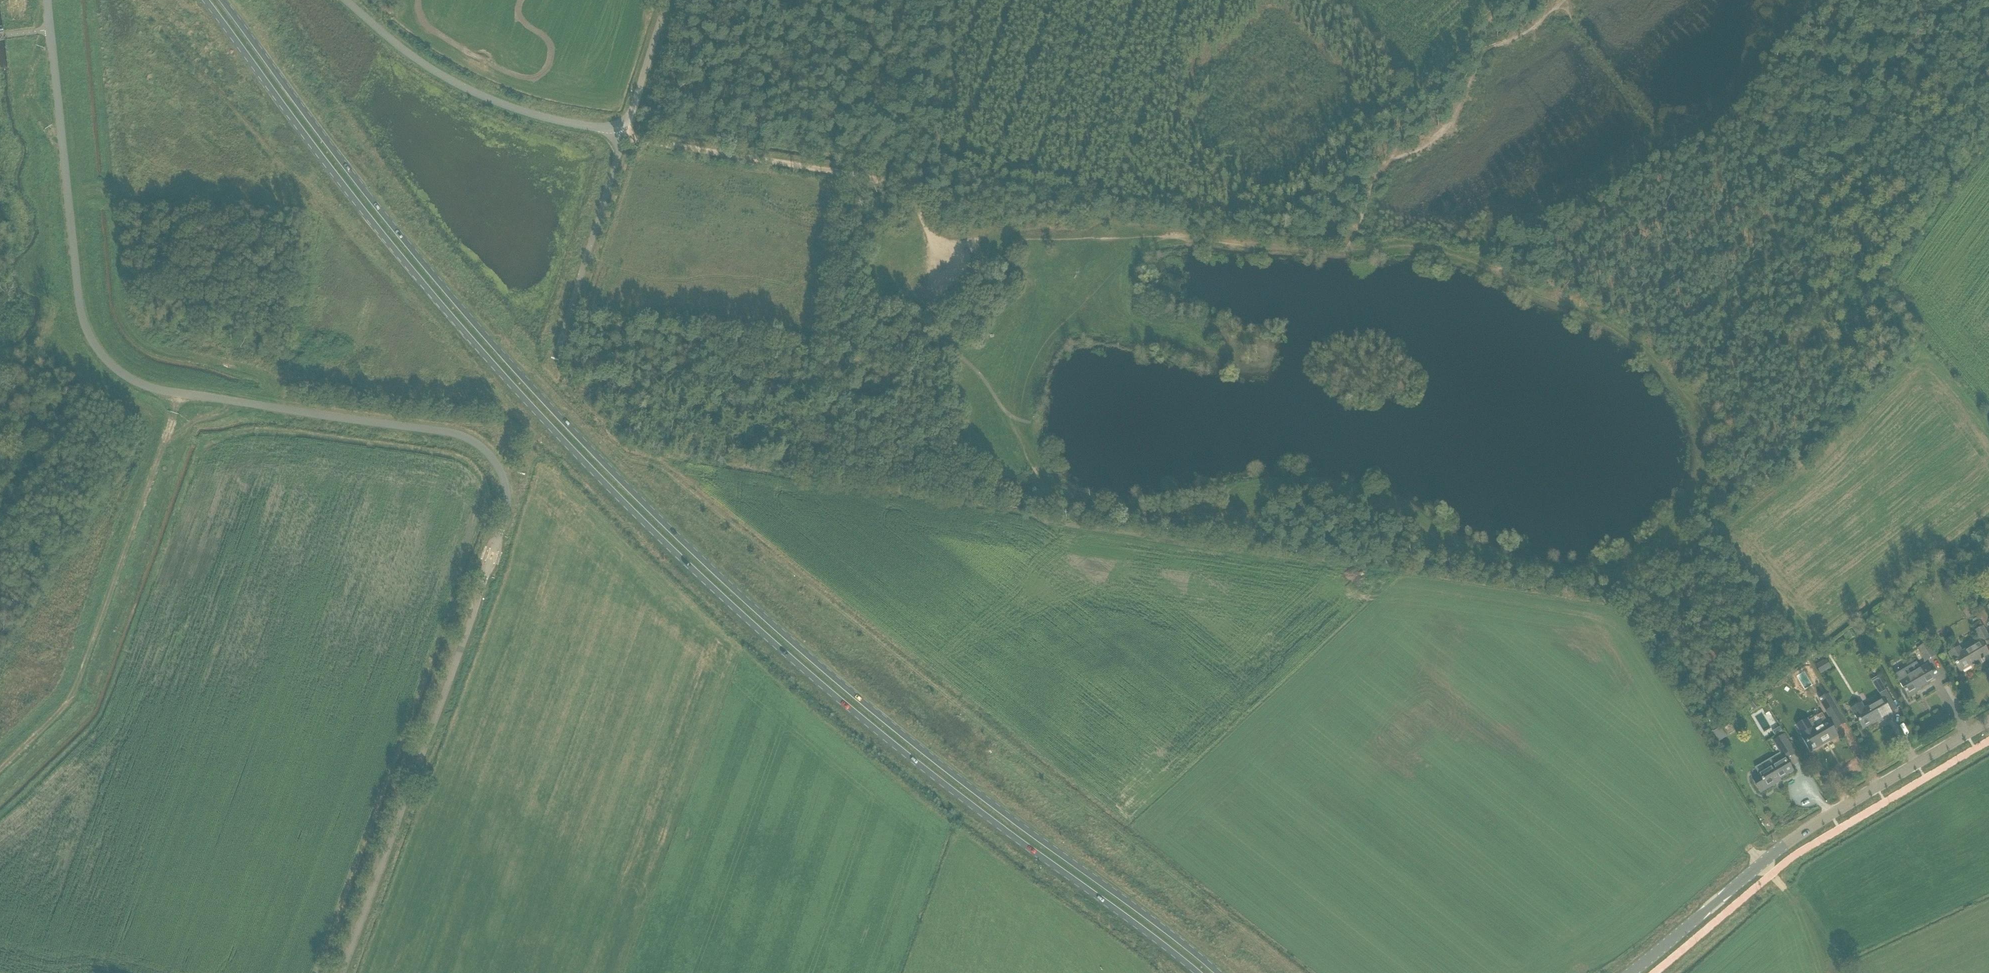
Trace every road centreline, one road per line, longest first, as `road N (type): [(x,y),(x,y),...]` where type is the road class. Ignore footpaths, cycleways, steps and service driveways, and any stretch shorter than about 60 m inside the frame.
road 1 (primary): [(1218,972),(891,726),(660,521),(449,293),(222,0)]
road 2 (primary): [(205,0),(436,299),(649,528),(881,735),(1197,972)]
road 3 (unclassified): [(341,972),(499,535),(502,480),(483,450),(459,434),(143,386)]
road 4 (residential): [(667,0),(632,114),(609,128),(534,115),(456,84),(345,0)]
road 5 (tertiary): [(1628,972),(1798,835),(1988,722)]
road 6 (track): [(178,393),(71,699),(0,769)]
road 7 (track): [(1344,251),(1166,235),(1015,242),(989,267),(937,258)]
road 8 (residential): [(47,0),(87,332),(115,370),(143,386)]
road 9 (track): [(1668,542),(1697,467),(1693,417),(1679,393),(1613,331),(1500,276)]
road 10 (track): [(1344,251),(1436,250),(1500,276)]
road 11 (track): [(926,312),(929,329),(979,373),(1006,412),(1032,423)]
road 12 (track): [(1507,0),(1418,88)]

